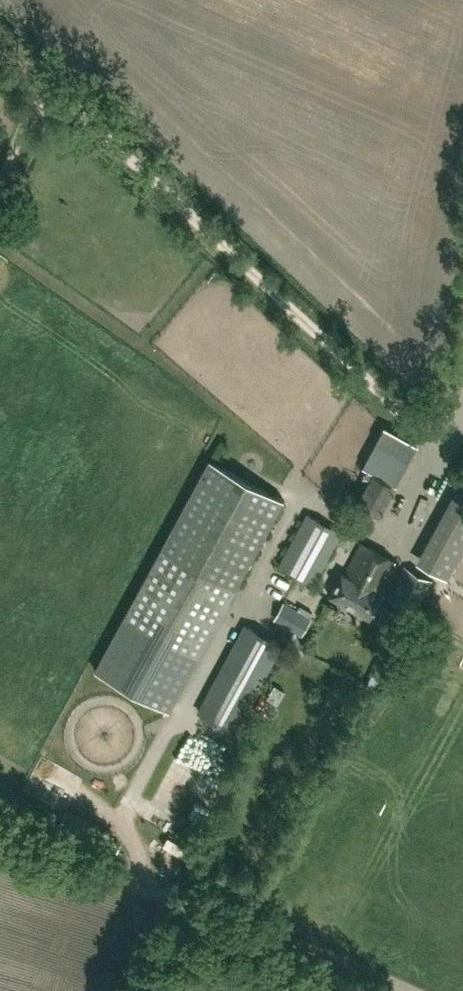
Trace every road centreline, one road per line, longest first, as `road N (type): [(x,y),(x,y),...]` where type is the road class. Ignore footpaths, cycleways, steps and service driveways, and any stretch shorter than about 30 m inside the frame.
road 1 (track): [(462,418),(413,415),(383,398),(43,77)]
road 2 (unclassified): [(403,990),(213,907),(115,876)]
road 3 (track): [(115,876),(0,838)]

